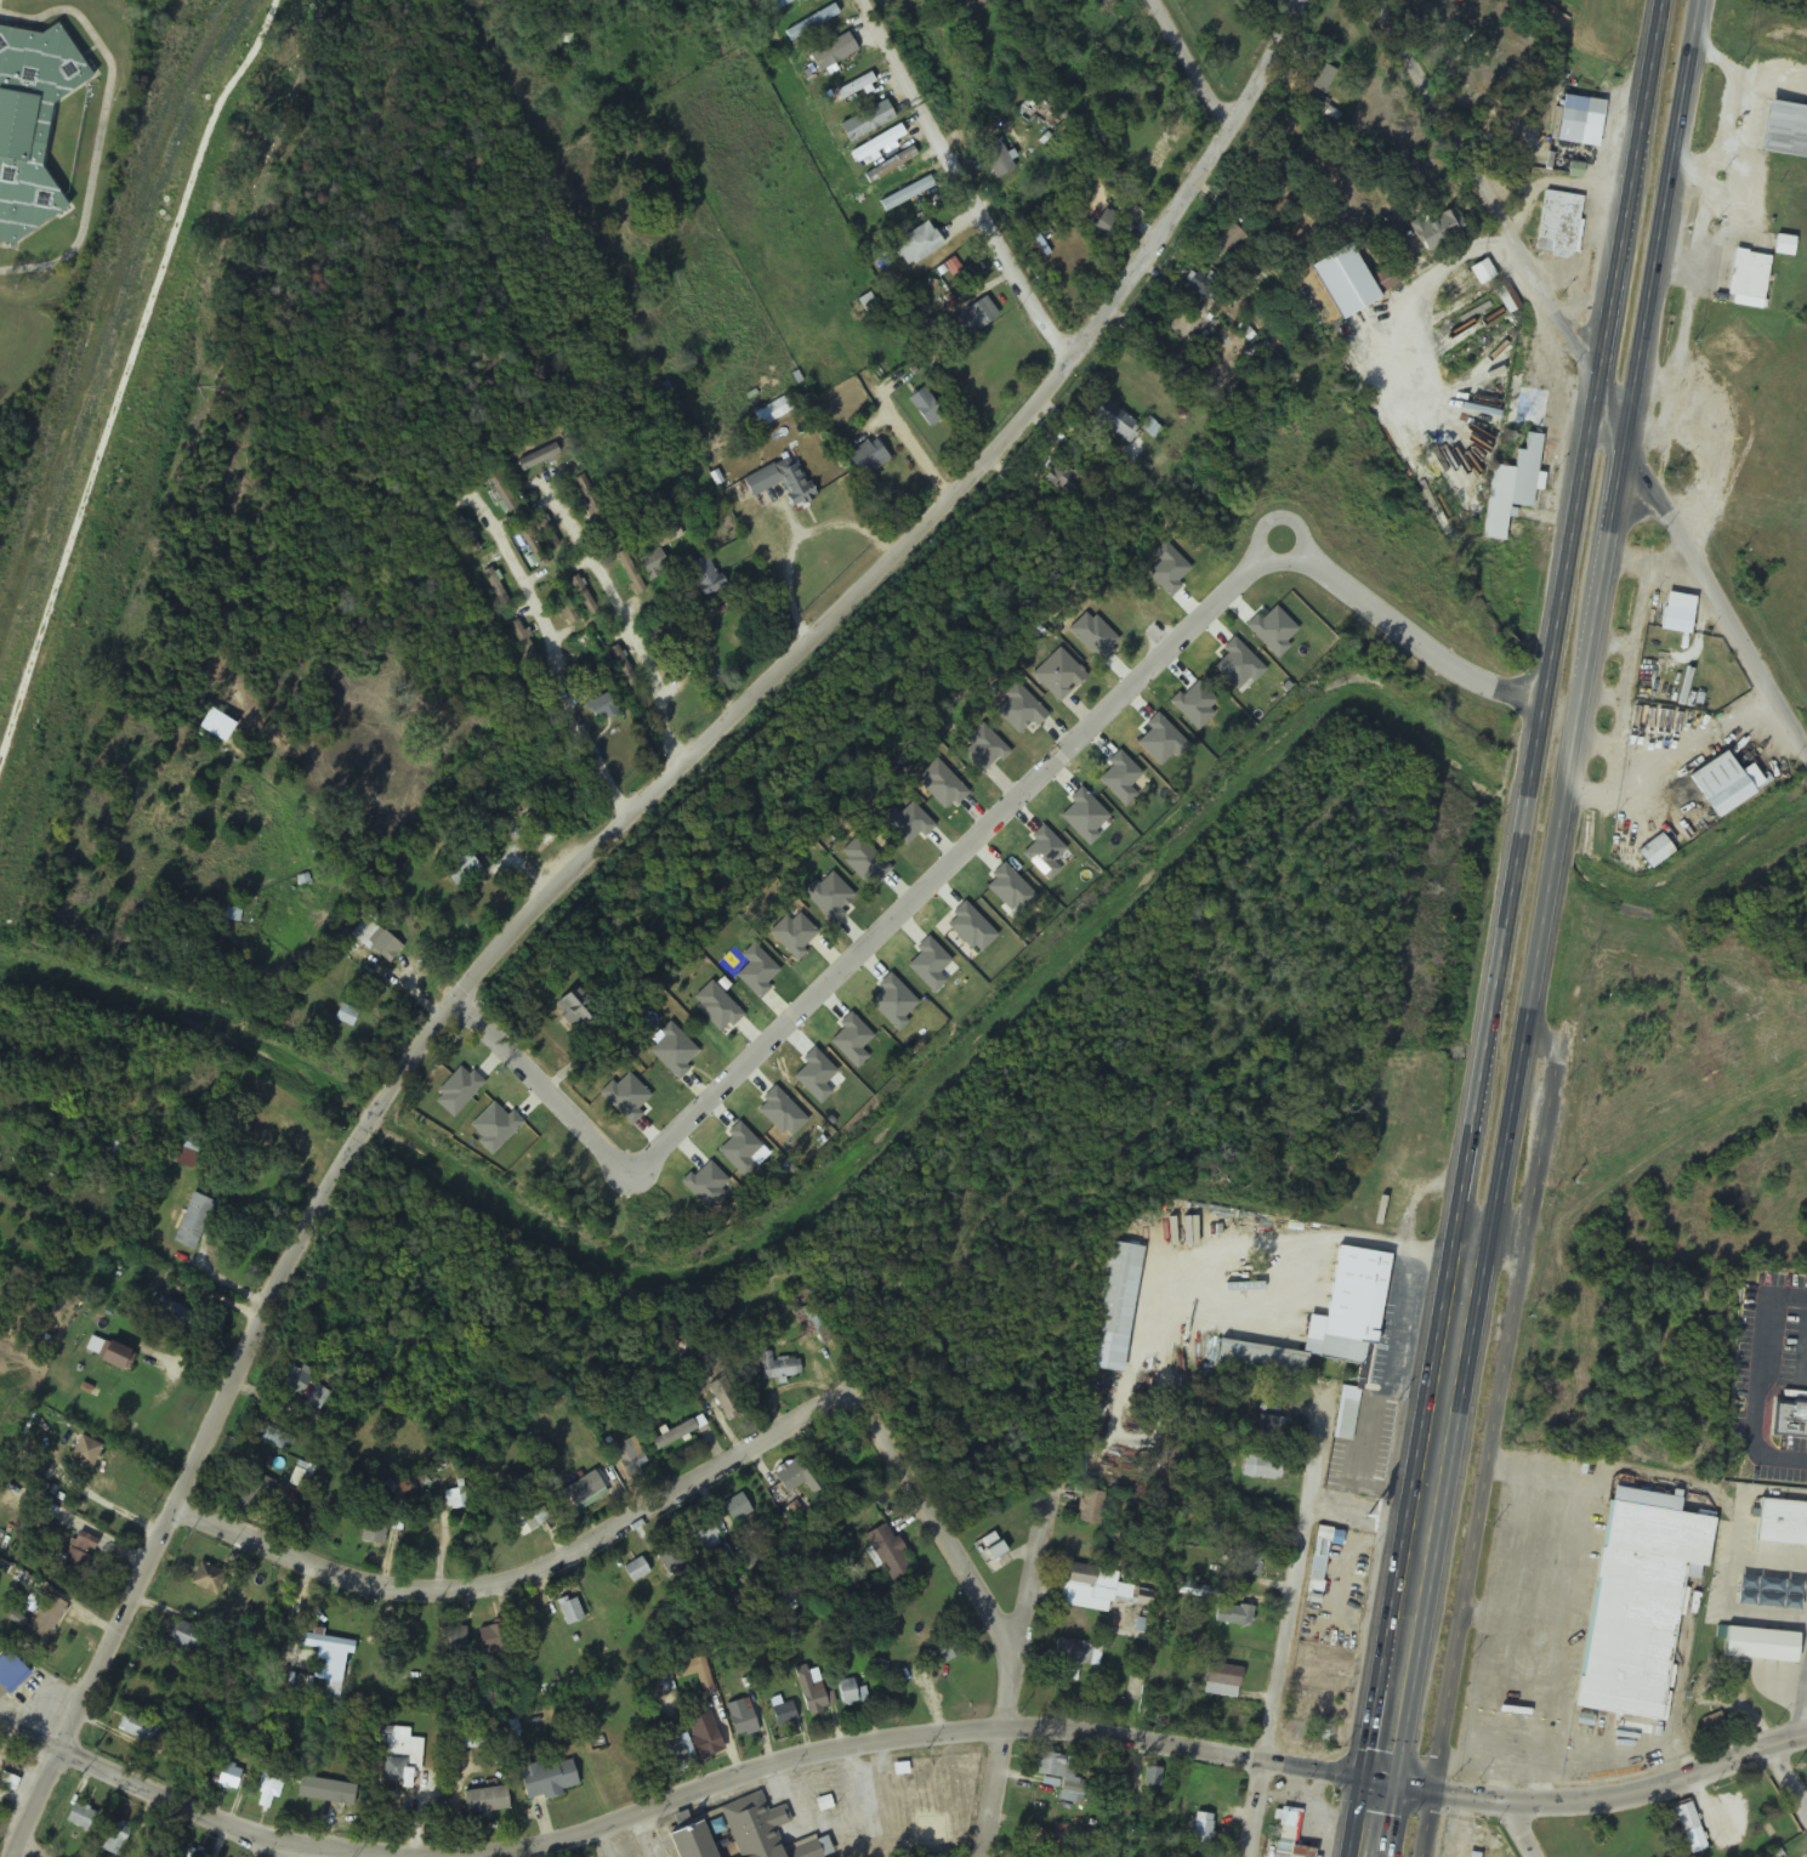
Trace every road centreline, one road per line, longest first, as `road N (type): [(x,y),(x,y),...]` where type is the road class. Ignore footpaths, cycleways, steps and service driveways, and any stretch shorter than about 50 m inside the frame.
road 1 (residential): [(3,1856),(319,1194),(436,1022),(525,909),(931,521),(1083,356),(1299,0)]
road 2 (residential): [(455,998),(643,1180),(1291,546),(1493,681),(1581,717)]
road 3 (primary): [(1466,1272),(1510,1140),(1702,0)]
road 4 (tertiary): [(291,1845),(498,1856),(647,1816),(822,1745),(1002,1722),(1377,1787)]
road 5 (primary): [(1629,231),(1474,1126),(1466,1272)]
road 6 (residential): [(1806,752),(1377,0)]
road 7 (residential): [(1561,1037),(1423,1856)]
road 8 (residential): [(176,1507),(335,1578),(437,1597),(536,1573),(848,1386)]
road 9 (primary): [(1466,1272),(1366,1856)]
road 10 (tertiary): [(1377,1787),(1501,1804),(1604,1801),(1806,1736)]
road 11 (residential): [(1083,356),(1042,322),(864,0)]
road 12 (residential): [(1243,1856),(1313,1483)]
road 13 (residential): [(980,1856),(1050,1490)]
road 14 (tertiary): [(0,1720),(291,1845)]
road 15 (residential): [(848,1386),(1017,1648)]
road 16 (primary): [(1665,0),(1629,231)]
road 17 (residential): [(1226,129),(1152,0)]

